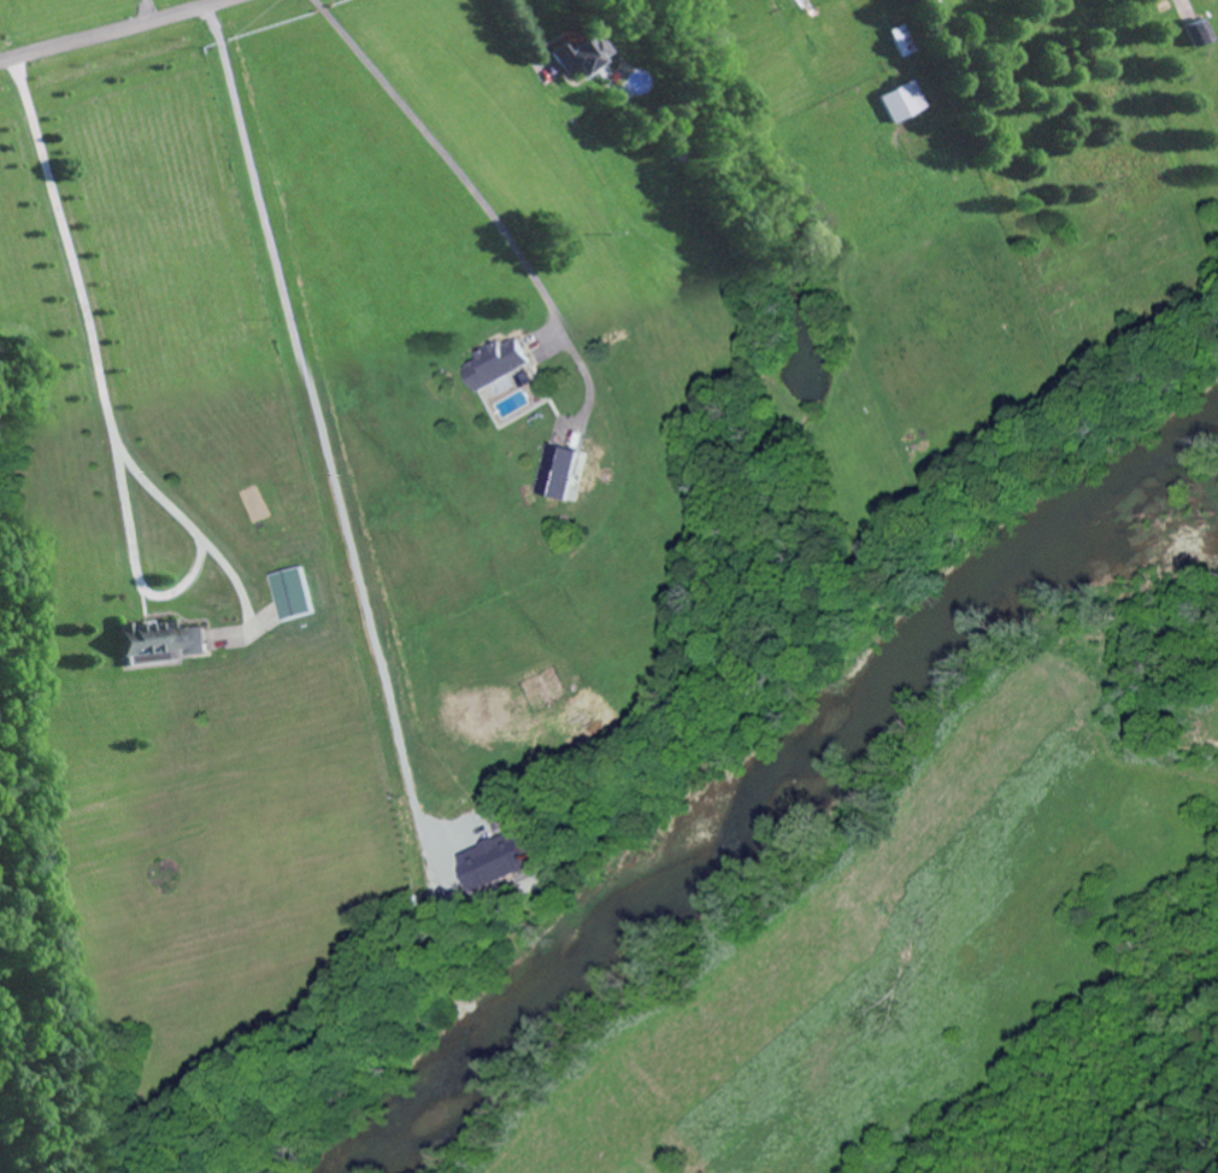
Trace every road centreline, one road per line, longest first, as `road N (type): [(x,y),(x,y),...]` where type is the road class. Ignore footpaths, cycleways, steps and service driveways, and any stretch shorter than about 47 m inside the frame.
road 1 (track): [(767,1172),(802,1139),(914,975)]
road 2 (residential): [(230,0),(0,63)]

